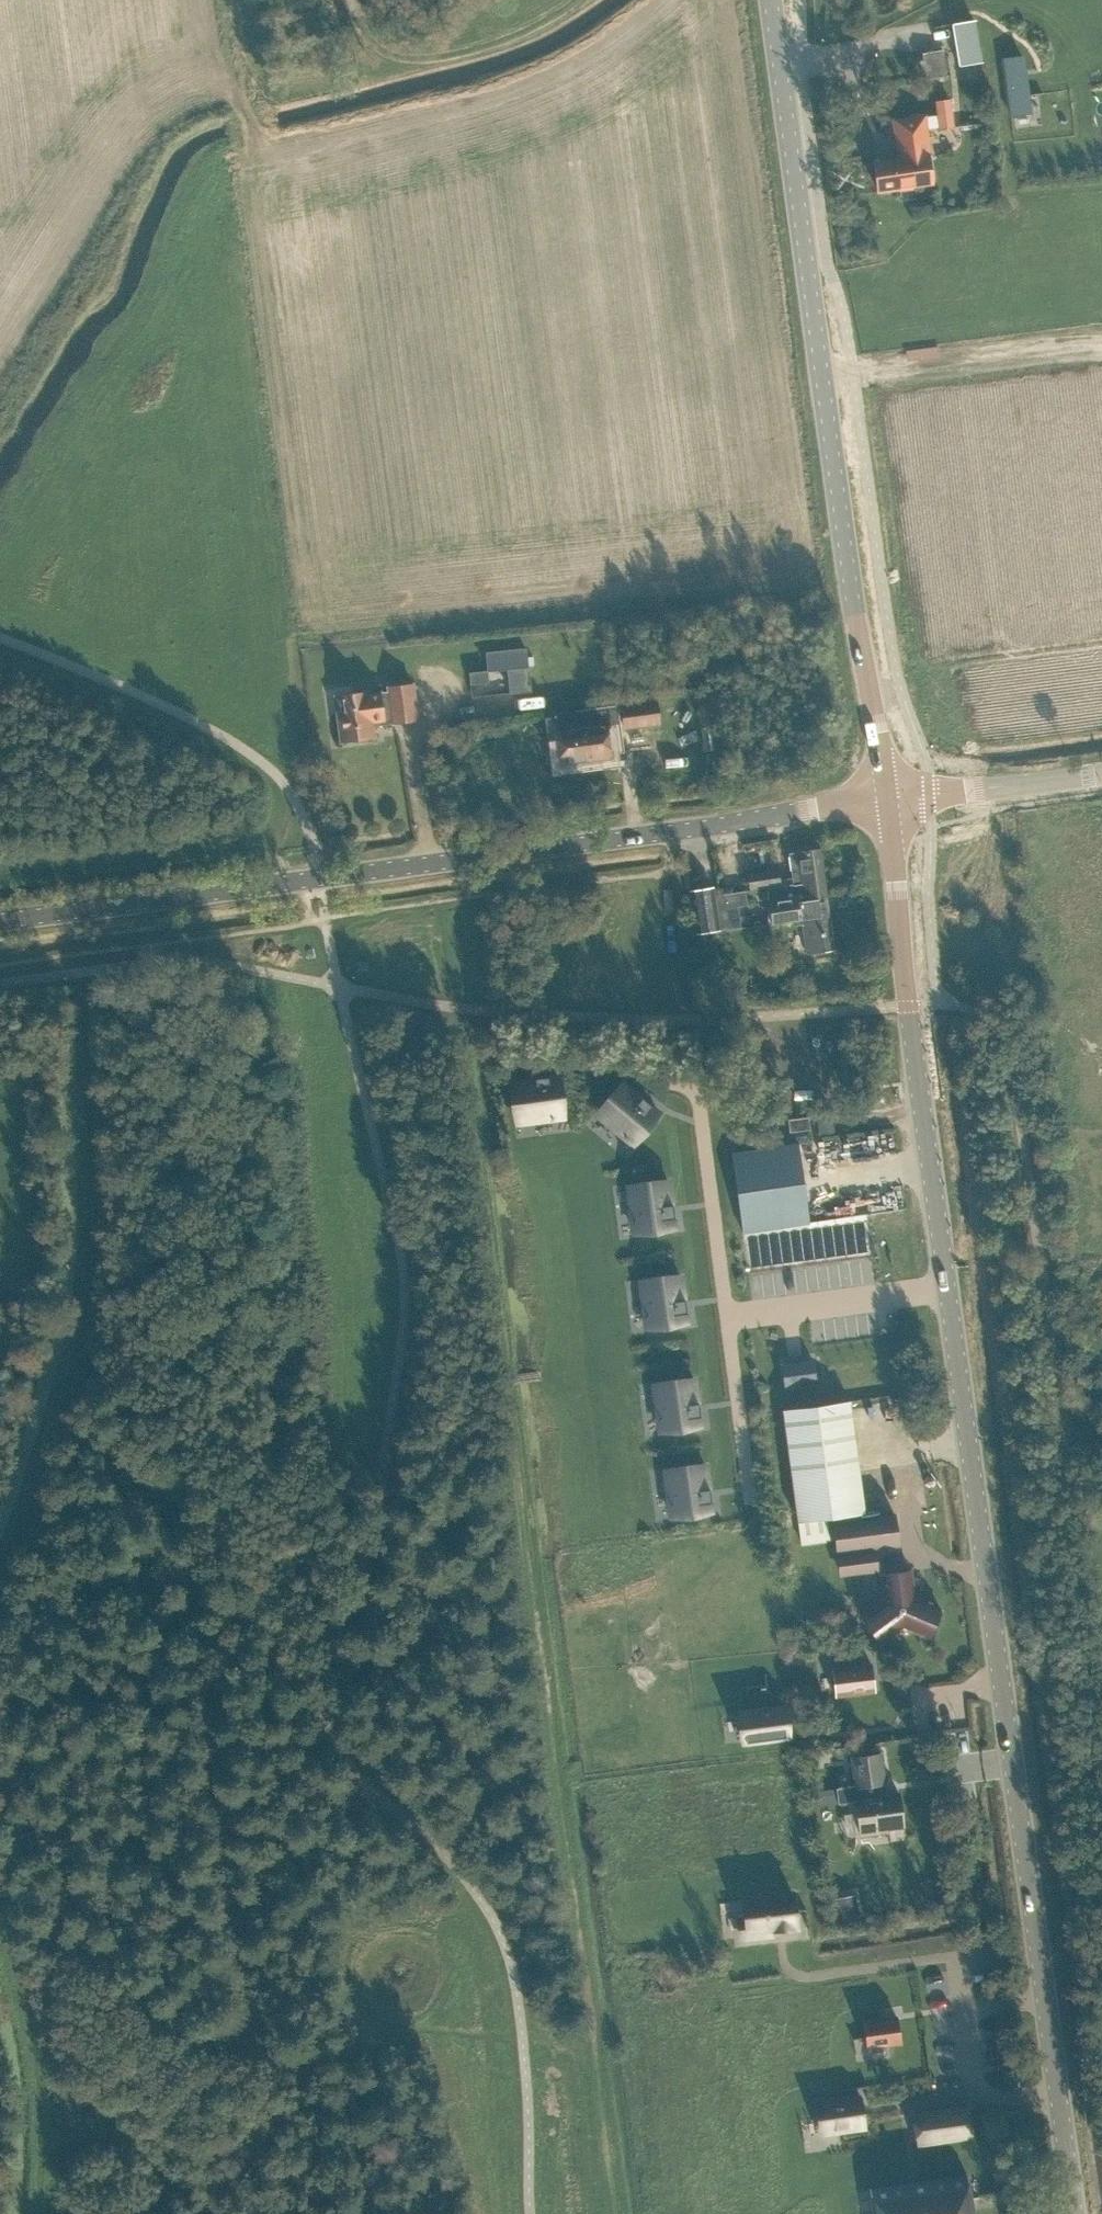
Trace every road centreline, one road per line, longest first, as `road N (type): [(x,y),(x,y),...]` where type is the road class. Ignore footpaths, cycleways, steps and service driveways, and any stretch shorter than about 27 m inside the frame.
road 1 (tertiary): [(1072,2213),(886,800)]
road 2 (unclassified): [(0,920),(886,800)]
road 3 (unclassified): [(886,800),(774,0)]
road 4 (track): [(0,1571),(79,1340),(91,1249),(87,1040),(115,967)]
road 5 (track): [(309,834),(0,876)]
road 6 (track): [(38,2213),(40,2084),(29,2022),(0,1936)]
road 7 (tertiary): [(886,800),(1101,772)]

